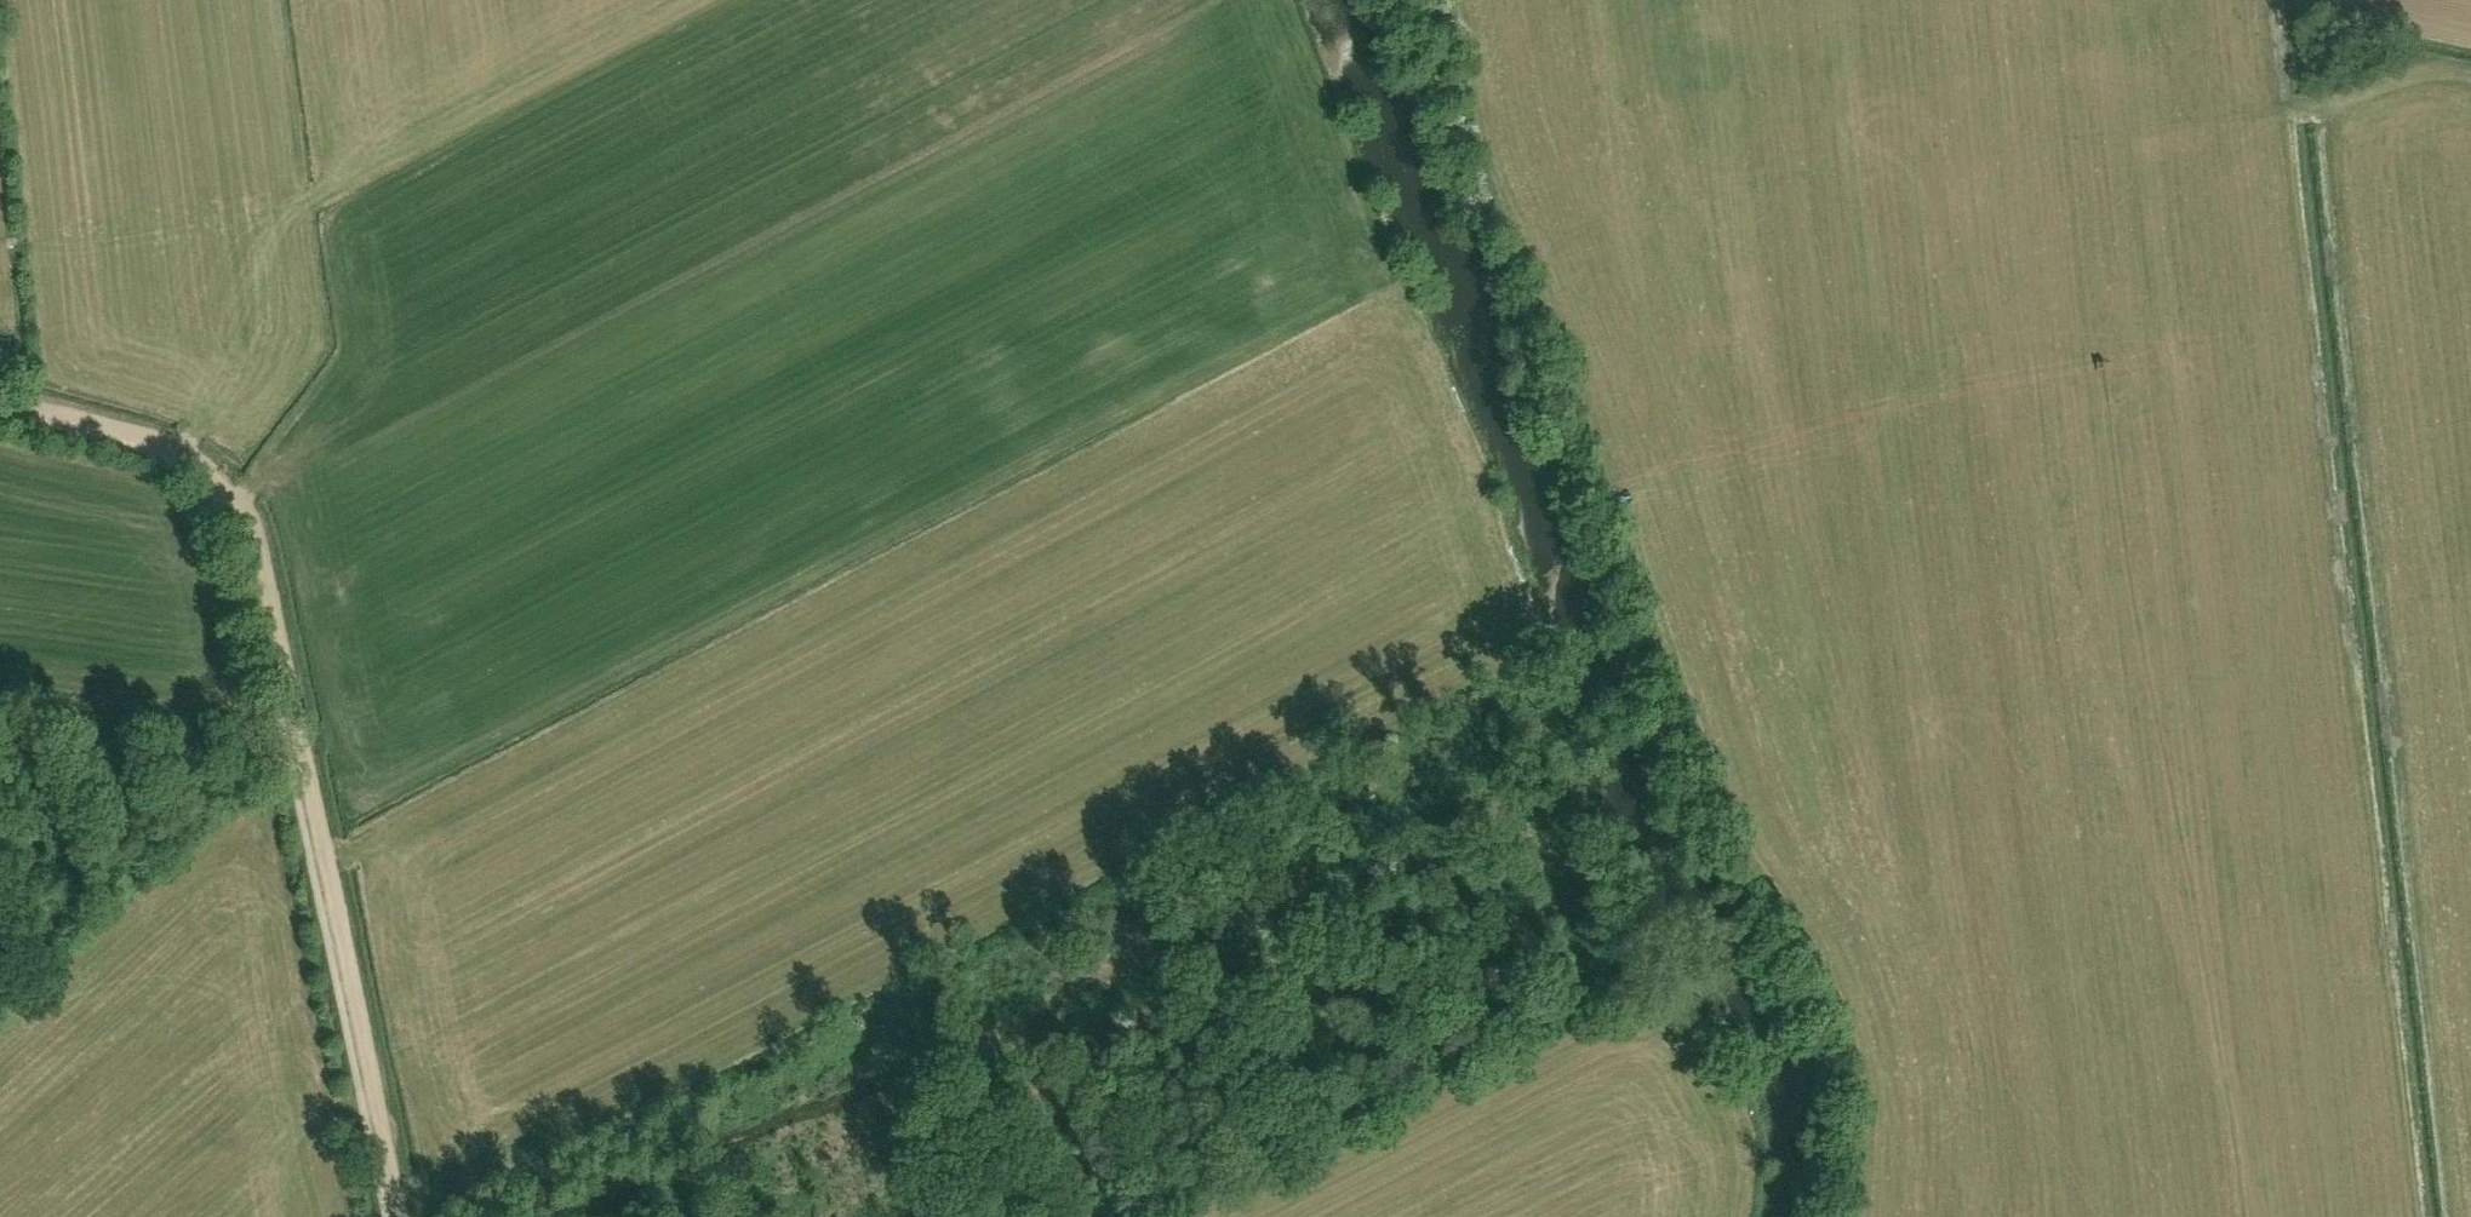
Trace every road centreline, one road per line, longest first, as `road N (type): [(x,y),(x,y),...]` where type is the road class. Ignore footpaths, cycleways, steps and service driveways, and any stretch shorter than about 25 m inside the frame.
road 1 (track): [(402,1216),(260,552),(244,511),(223,482),(186,456),(0,402)]
road 2 (track): [(2470,79),(2436,75),(2291,113)]

